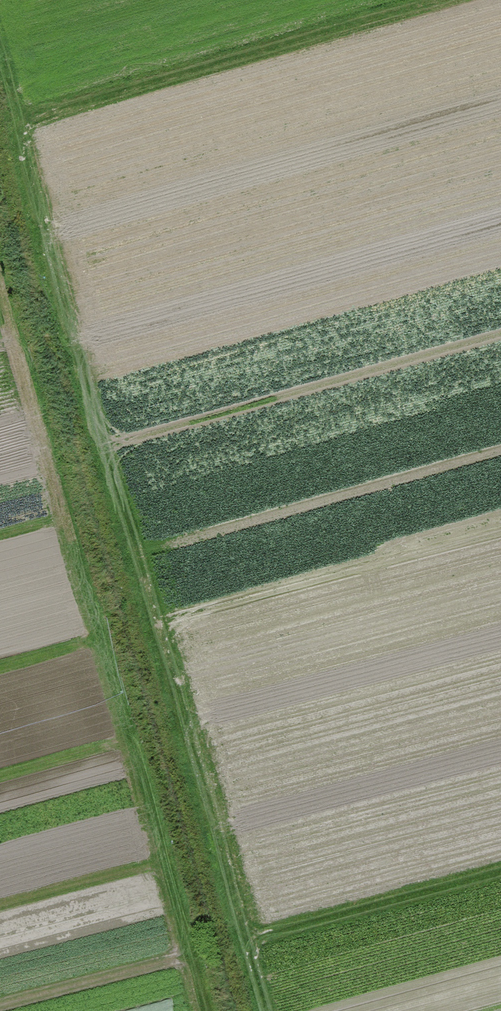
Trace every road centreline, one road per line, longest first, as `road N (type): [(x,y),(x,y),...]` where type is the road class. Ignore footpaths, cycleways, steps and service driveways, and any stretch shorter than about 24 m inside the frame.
road 1 (track): [(268,1010),(0,67)]
road 2 (track): [(205,1010),(0,284)]

